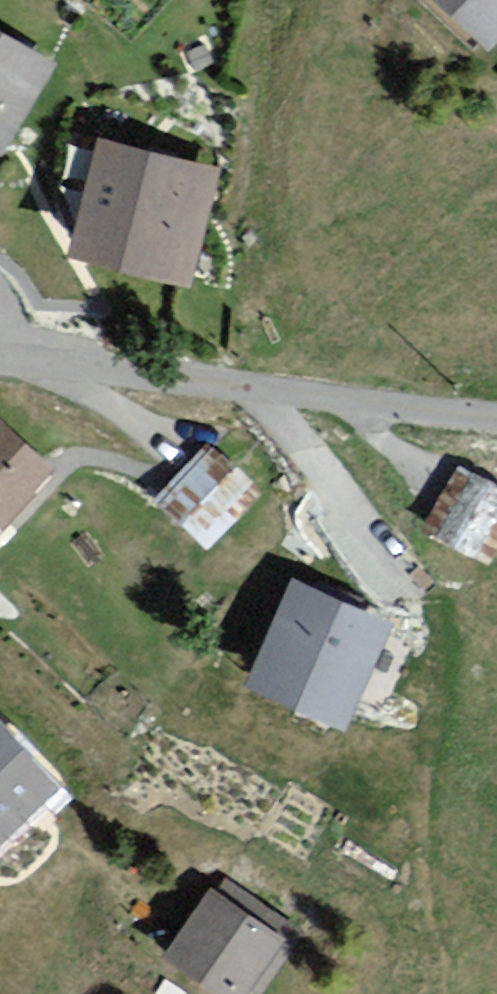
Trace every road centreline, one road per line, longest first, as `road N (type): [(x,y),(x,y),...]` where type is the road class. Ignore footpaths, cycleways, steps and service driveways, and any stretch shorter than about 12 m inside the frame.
road 1 (residential): [(496,413),(313,406),(0,361)]

